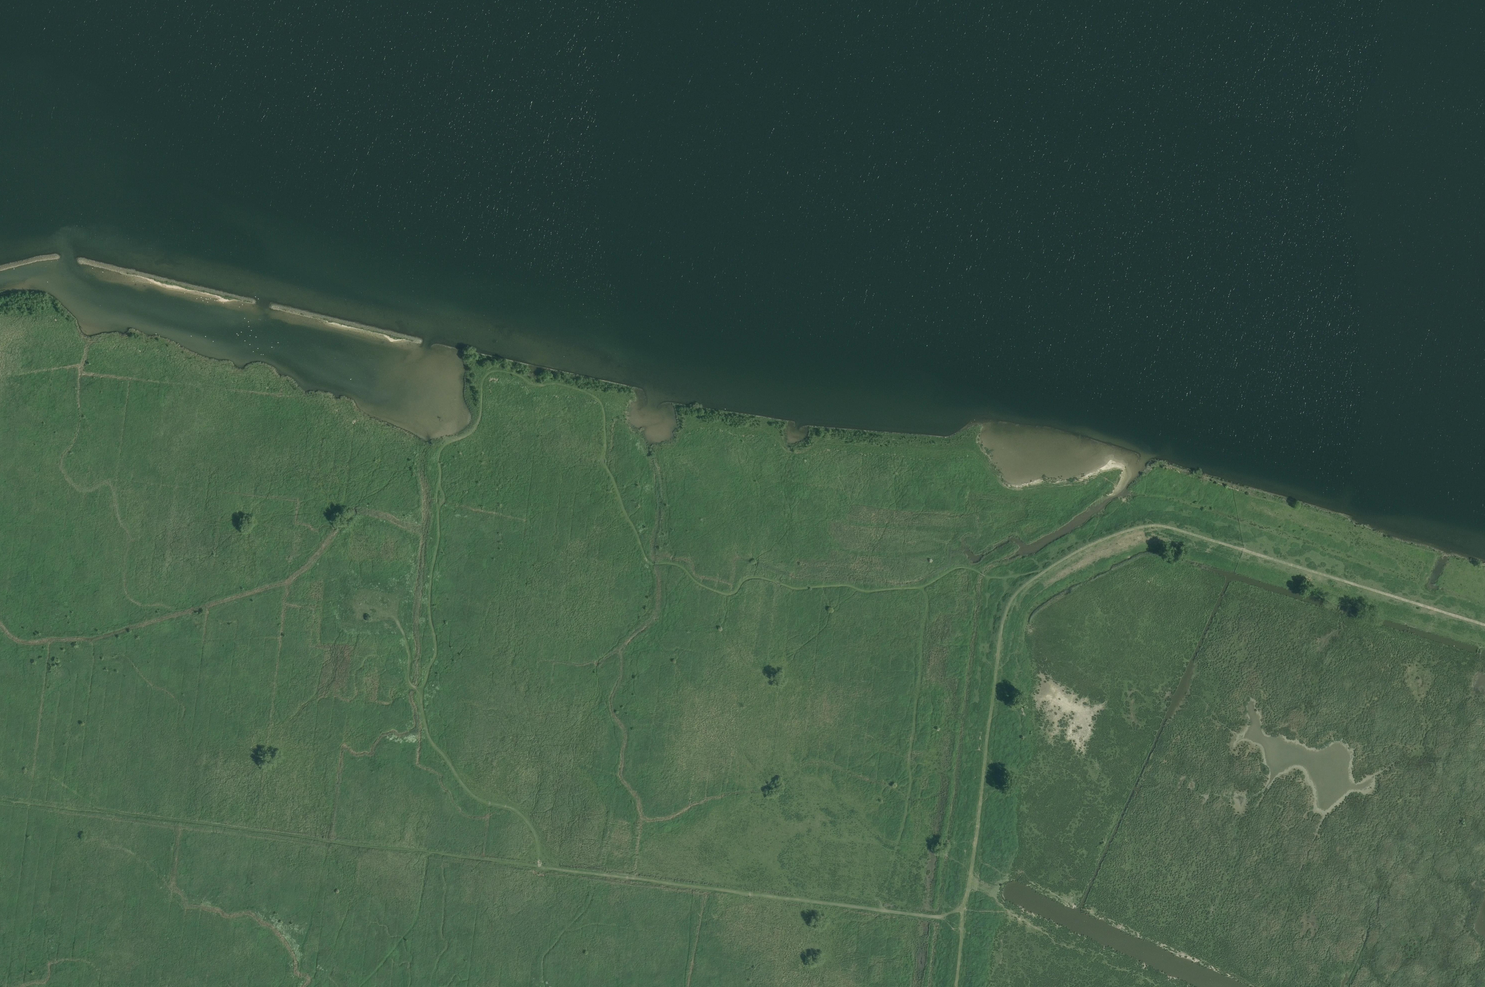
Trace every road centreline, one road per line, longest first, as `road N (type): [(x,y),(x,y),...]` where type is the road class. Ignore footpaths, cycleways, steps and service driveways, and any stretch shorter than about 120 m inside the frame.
road 1 (track): [(1045,571),(1105,538),(1158,525),(1484,625)]
road 2 (track): [(964,907),(1002,626),(1014,596),(1045,571)]

